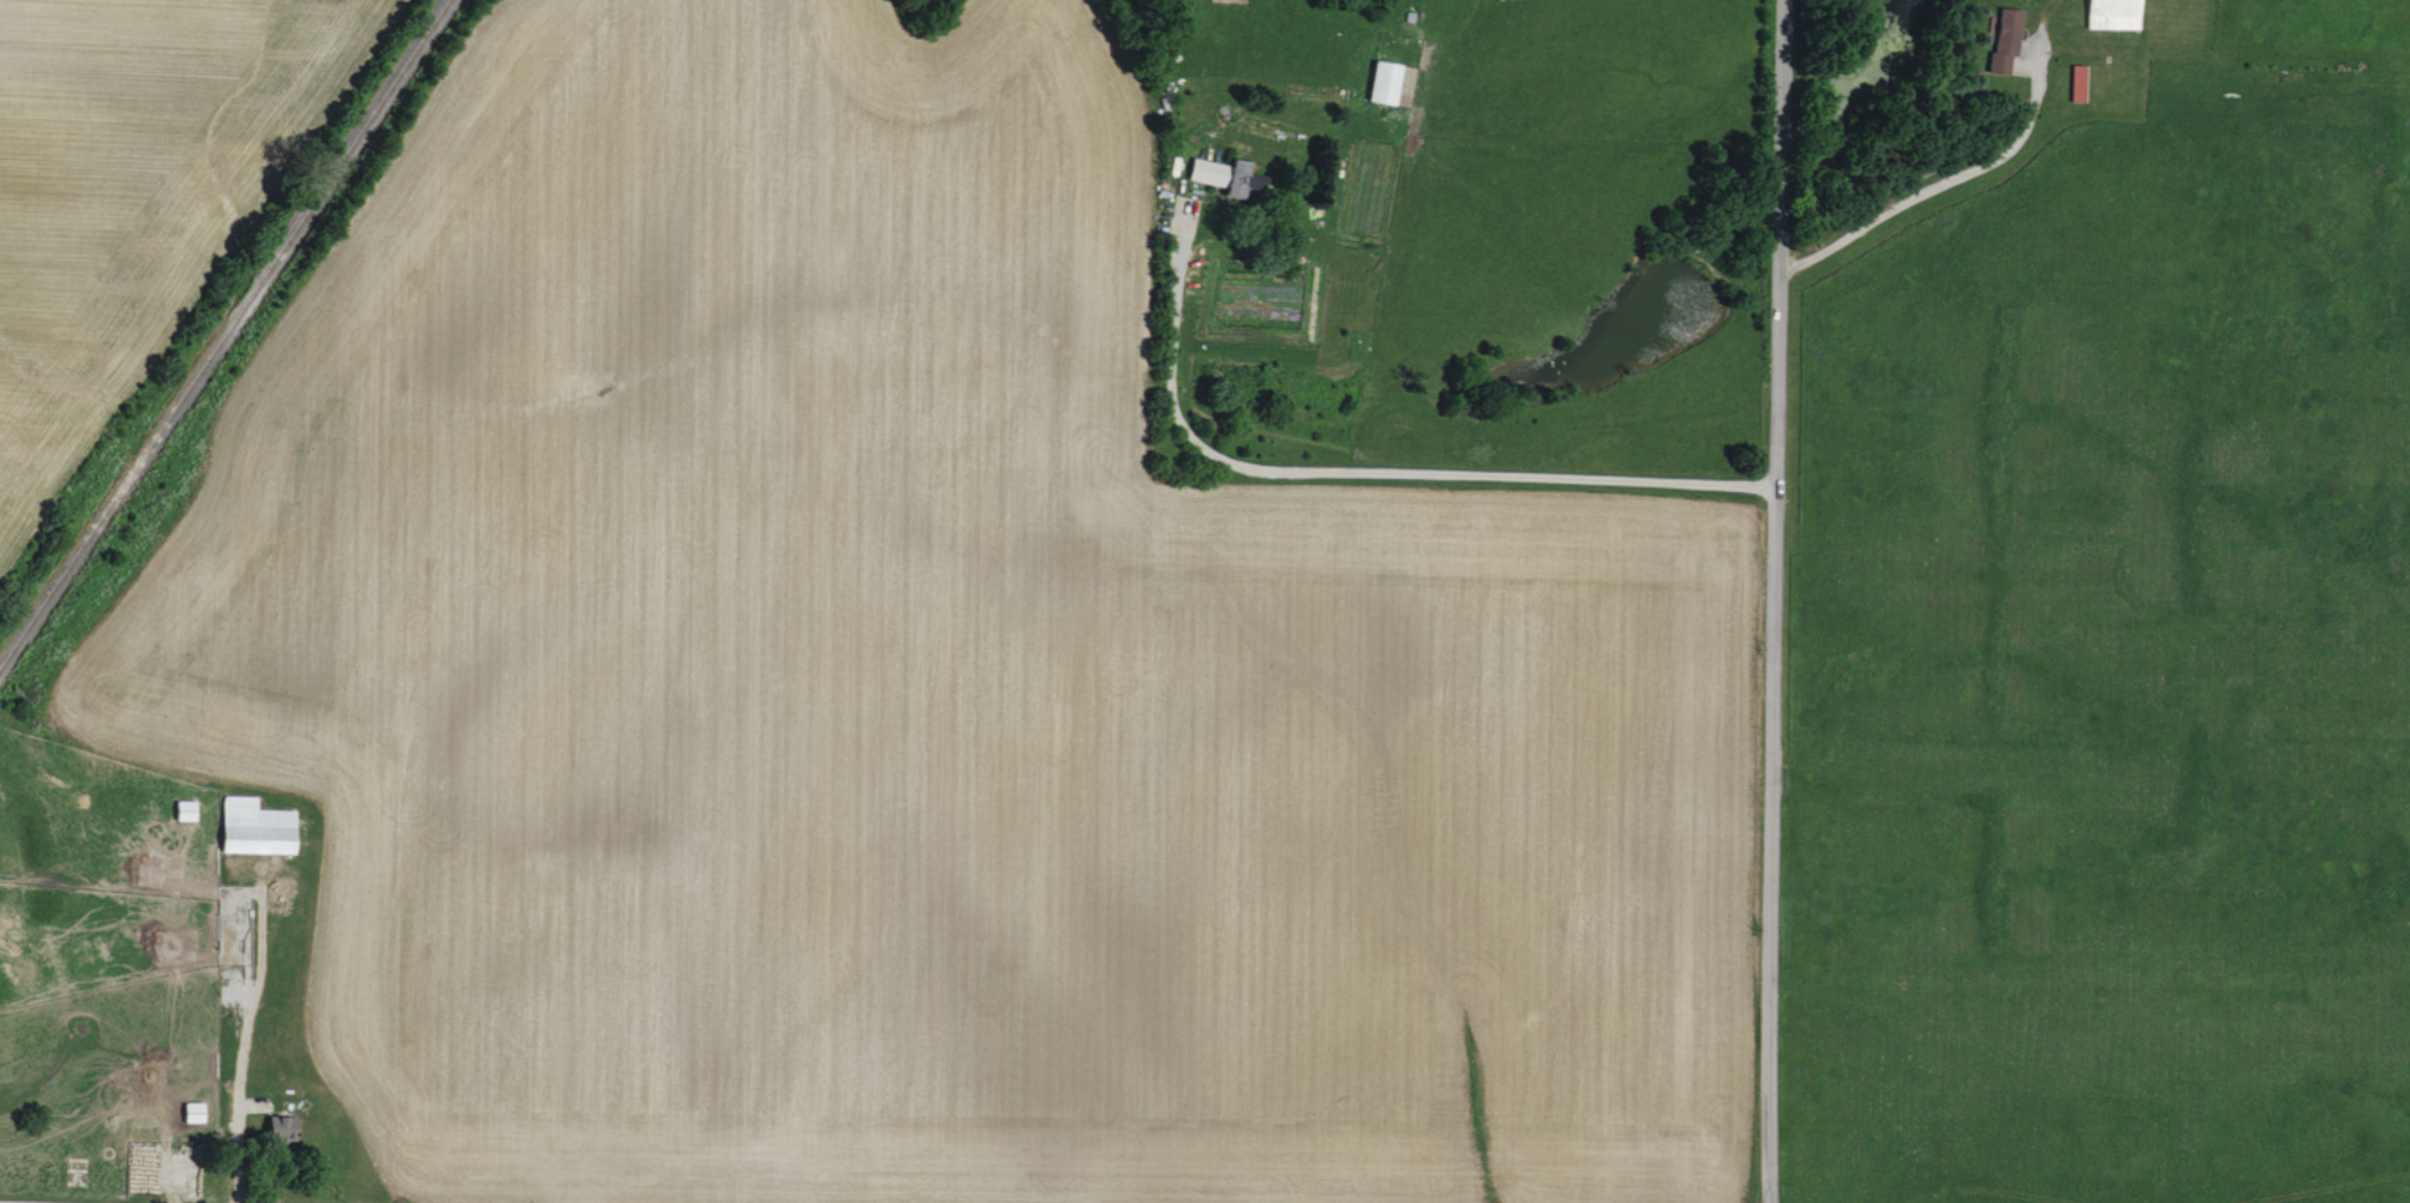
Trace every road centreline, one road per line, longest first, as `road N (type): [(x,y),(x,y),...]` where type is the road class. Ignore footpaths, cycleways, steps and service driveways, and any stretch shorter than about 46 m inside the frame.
road 1 (residential): [(1761,1202),(1786,0)]

